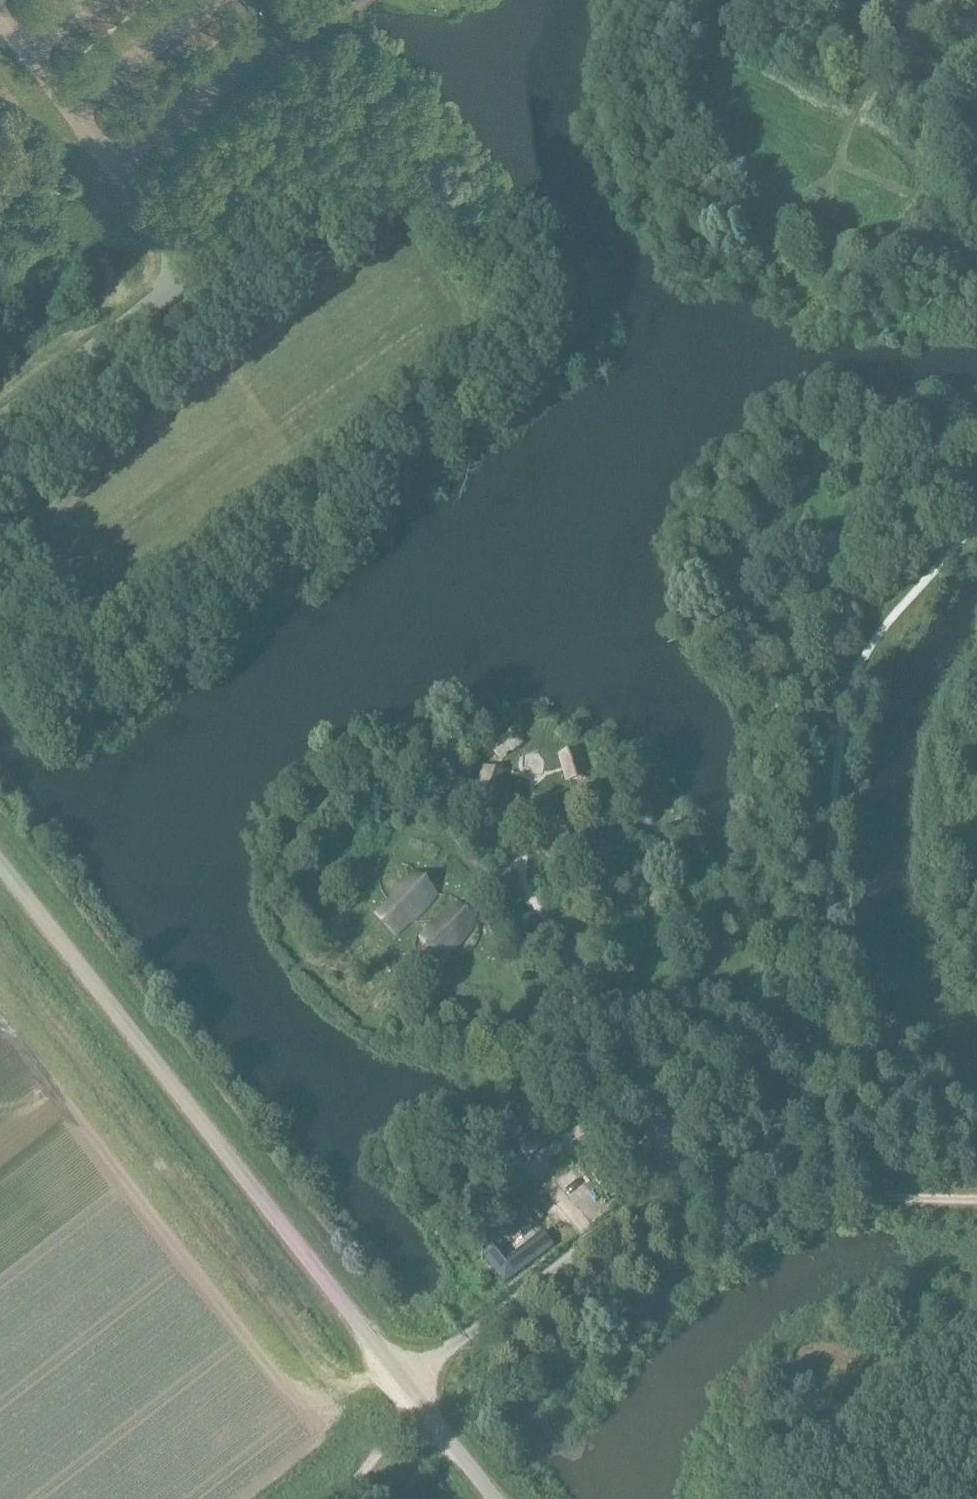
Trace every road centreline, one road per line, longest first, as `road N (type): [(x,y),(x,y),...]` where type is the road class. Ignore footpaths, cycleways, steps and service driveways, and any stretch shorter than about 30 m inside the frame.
road 1 (unclassified): [(490,1498),(0,873)]
road 2 (unclassified): [(0,424),(163,296),(172,281),(170,248),(117,175),(286,42),(290,19),(276,0)]
road 3 (track): [(976,1194),(710,1201)]
road 4 (track): [(338,1498),(422,1412)]

